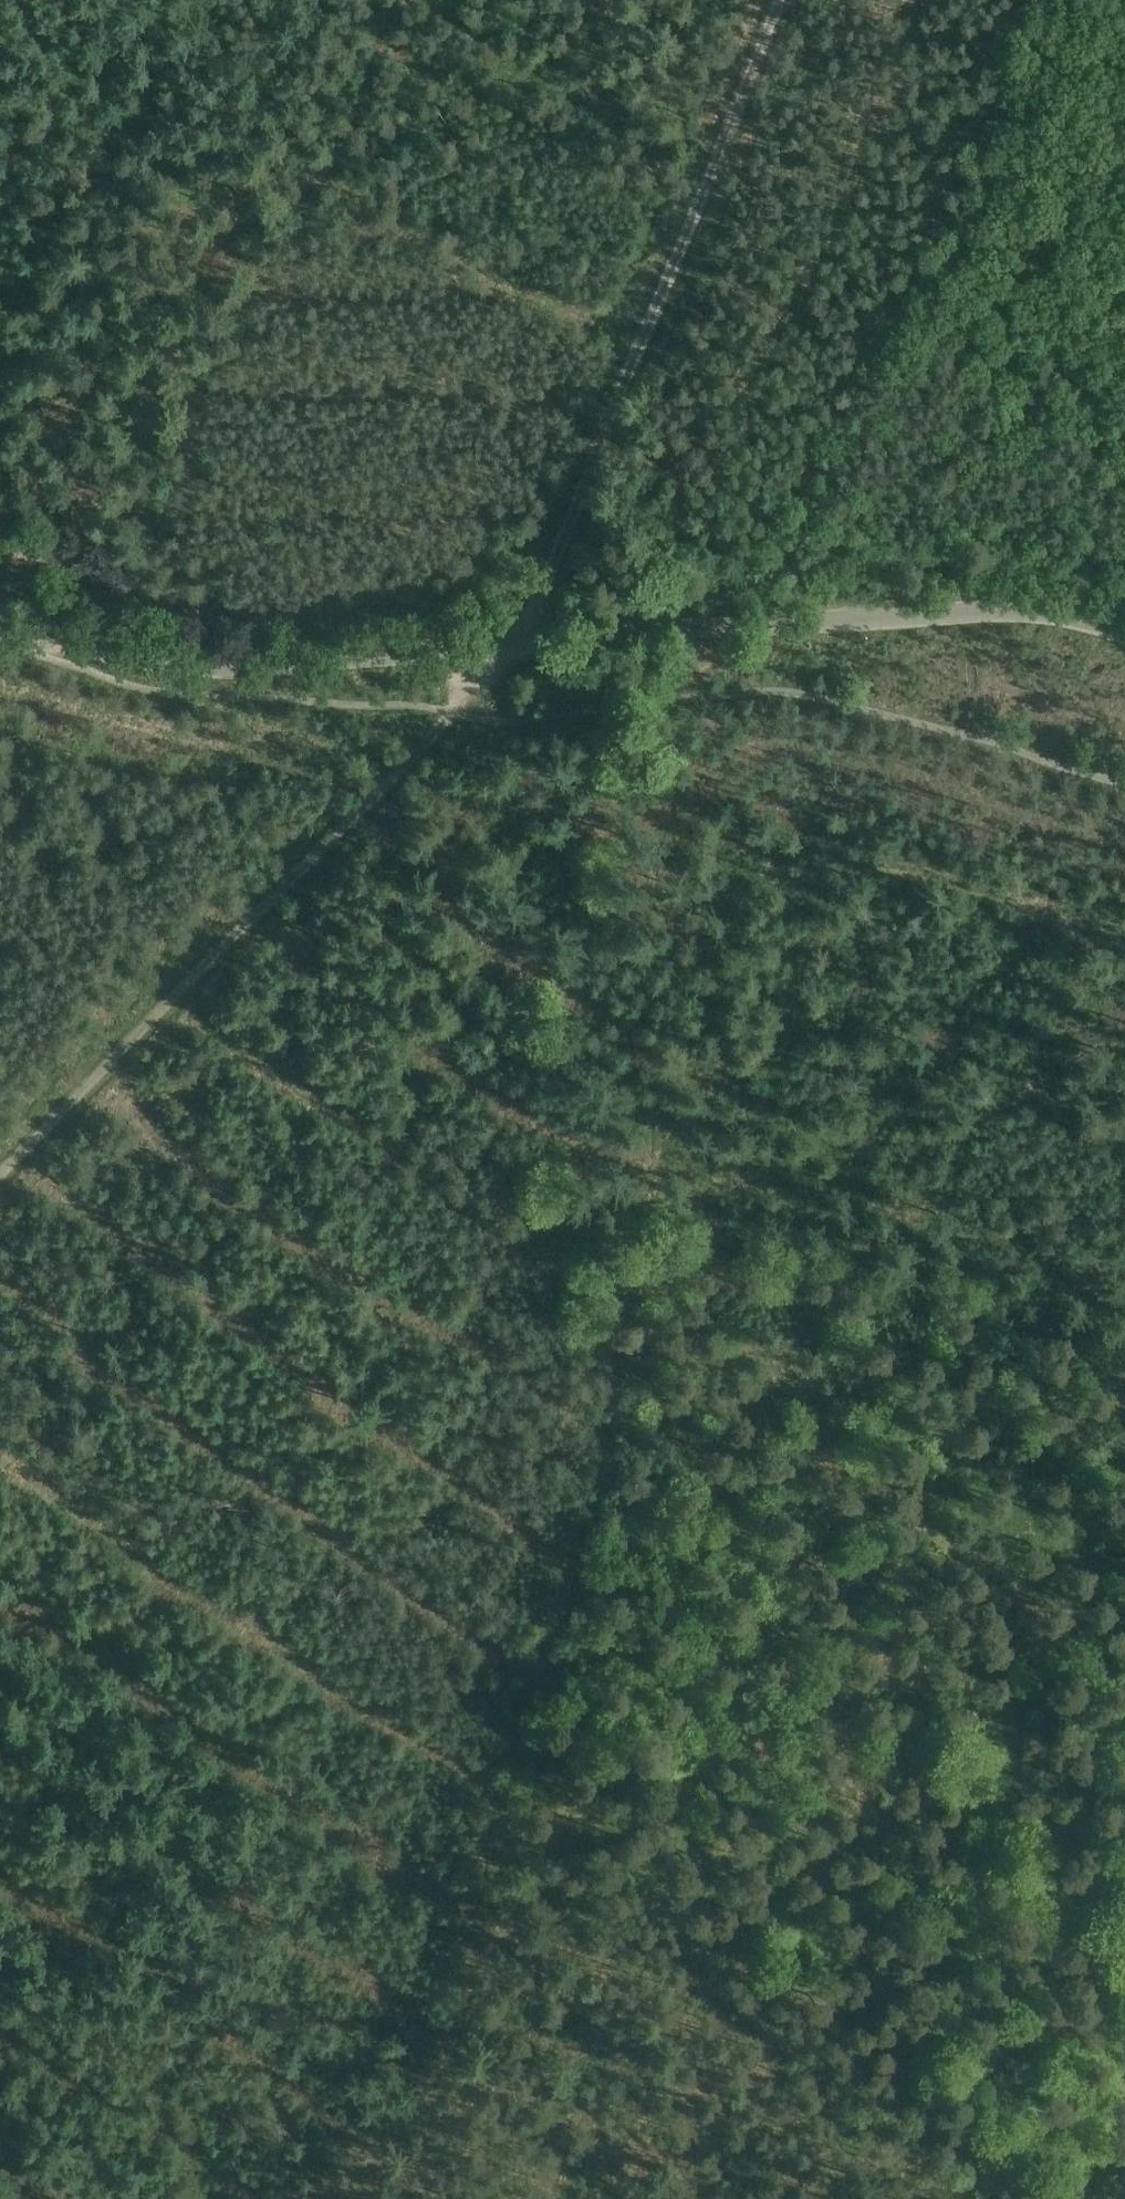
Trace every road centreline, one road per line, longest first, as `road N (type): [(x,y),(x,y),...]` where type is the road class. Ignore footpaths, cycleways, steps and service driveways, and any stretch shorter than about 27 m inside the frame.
road 1 (track): [(0,1174),(523,642),(778,0)]
road 2 (tertiary): [(1124,631),(1050,613),(993,611),(231,666),(121,653),(0,612)]

